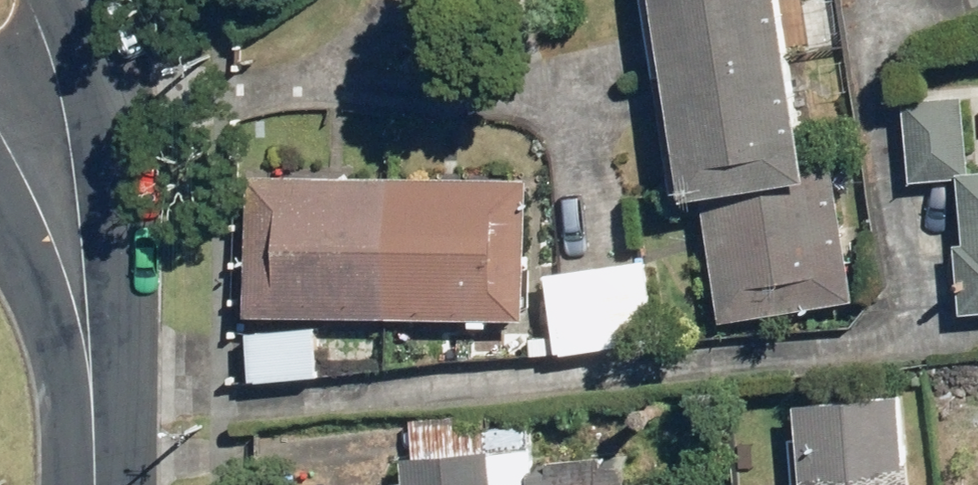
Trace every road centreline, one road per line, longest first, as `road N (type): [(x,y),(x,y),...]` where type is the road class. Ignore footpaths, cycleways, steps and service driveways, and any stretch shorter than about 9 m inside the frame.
road 1 (residential): [(74,0),(104,106),(119,230),(118,321),(94,409)]
road 2 (residential): [(94,409),(0,217)]

